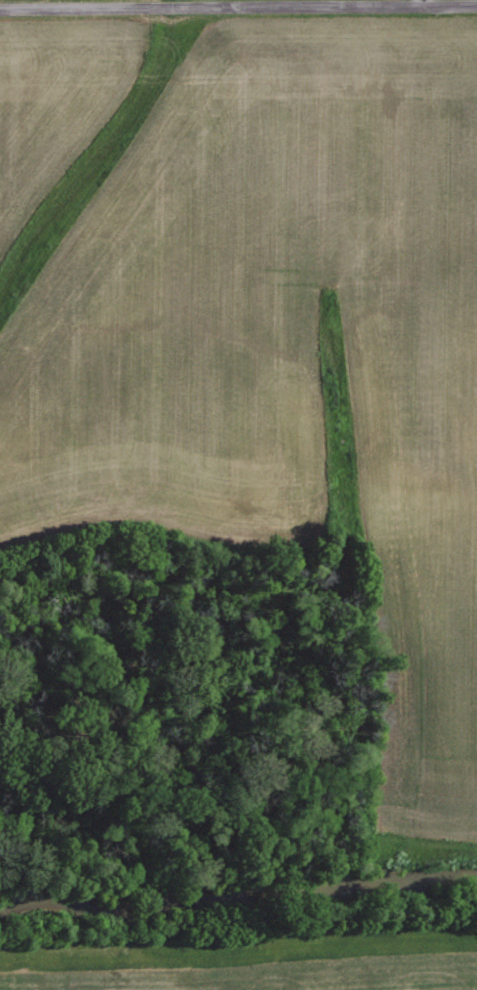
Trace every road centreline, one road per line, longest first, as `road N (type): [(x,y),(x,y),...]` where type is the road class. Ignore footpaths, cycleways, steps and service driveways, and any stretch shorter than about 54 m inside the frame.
road 1 (tertiary): [(0,6),(476,2)]

